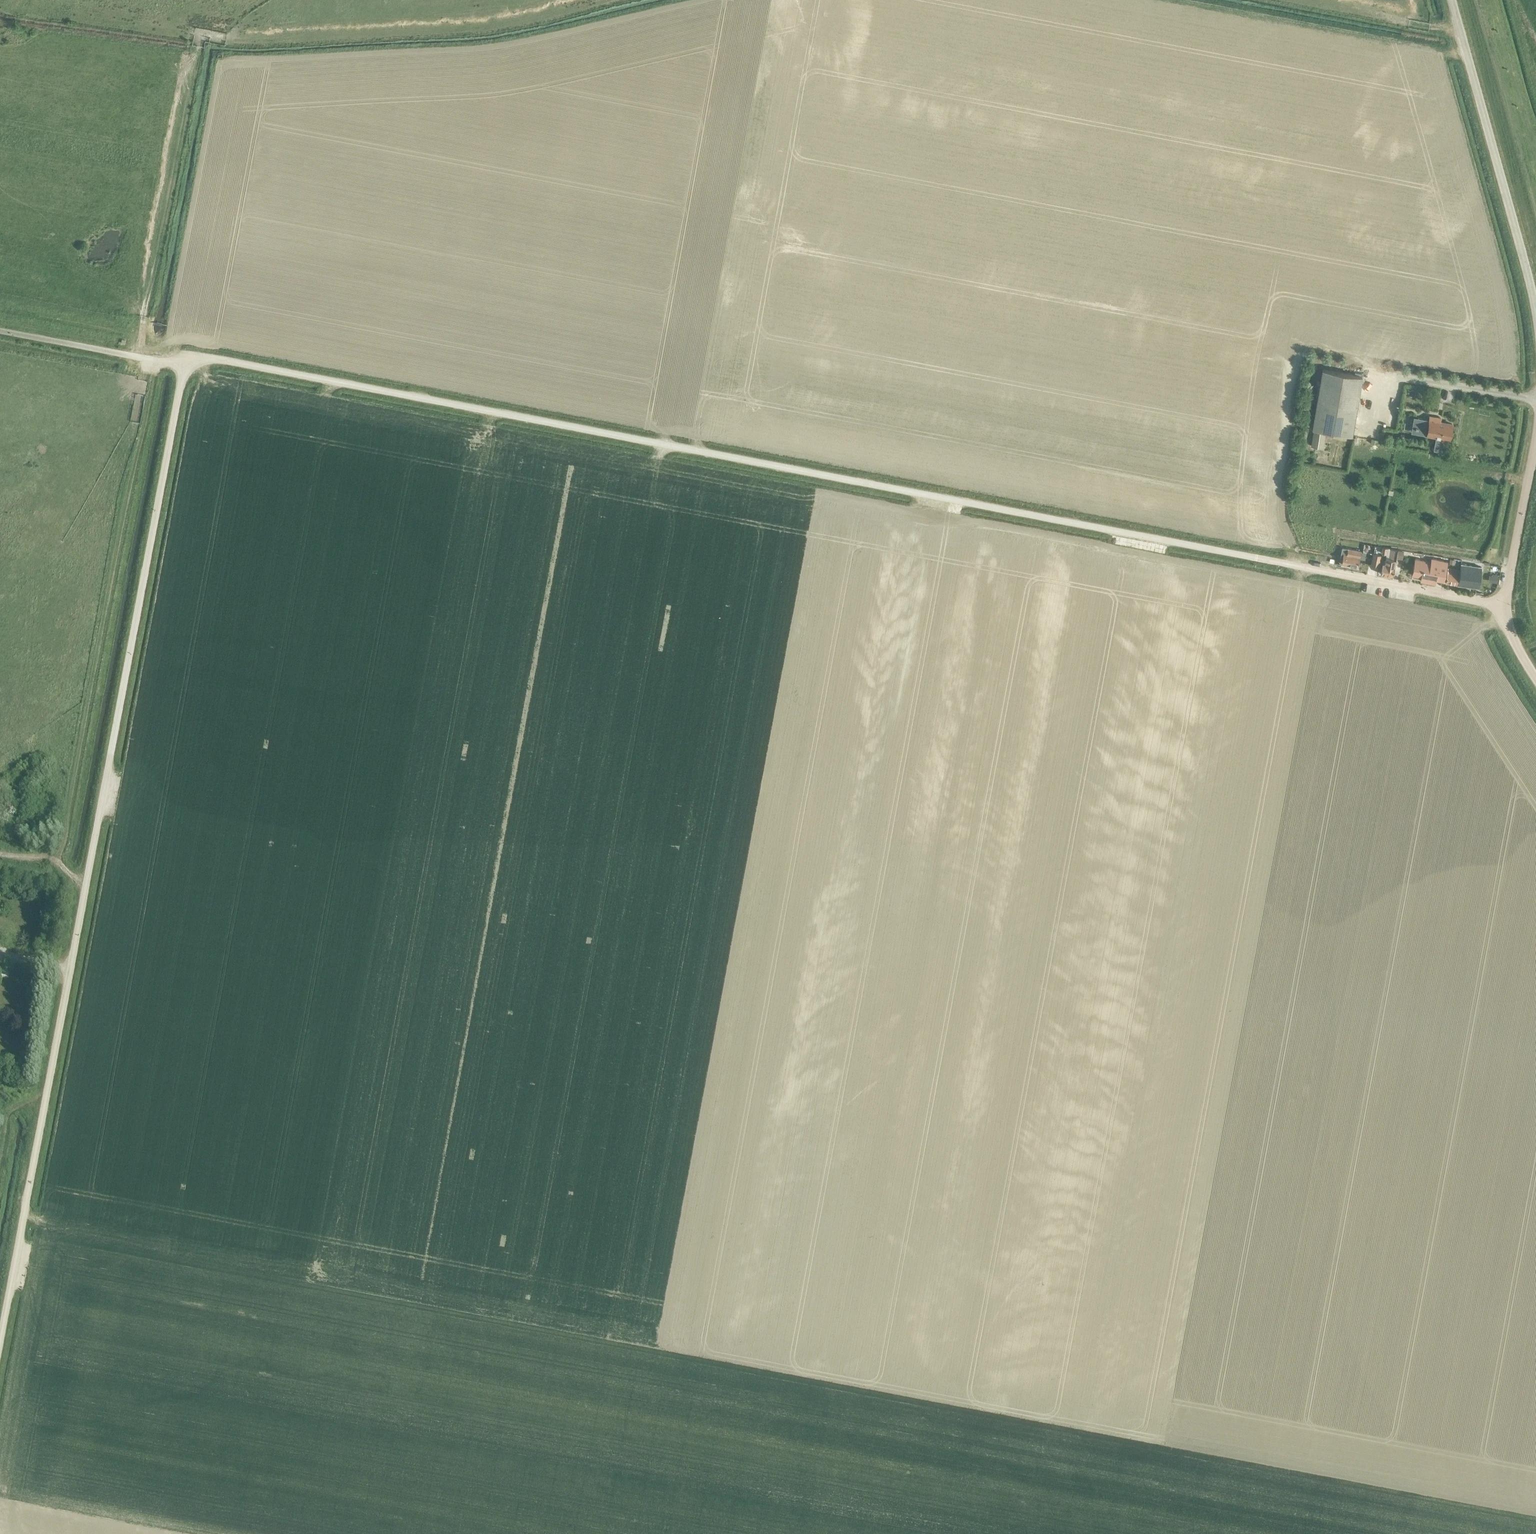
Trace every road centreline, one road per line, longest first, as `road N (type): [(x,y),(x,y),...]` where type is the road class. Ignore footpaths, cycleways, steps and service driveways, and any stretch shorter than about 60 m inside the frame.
road 1 (unclassified): [(1501,607),(207,357),(185,364)]
road 2 (unclassified): [(0,1340),(185,364)]
road 3 (tertiary): [(1451,0),(1535,314)]
road 4 (unclassified): [(185,364),(0,331)]
road 5 (tertiary): [(1535,435),(1501,607)]

